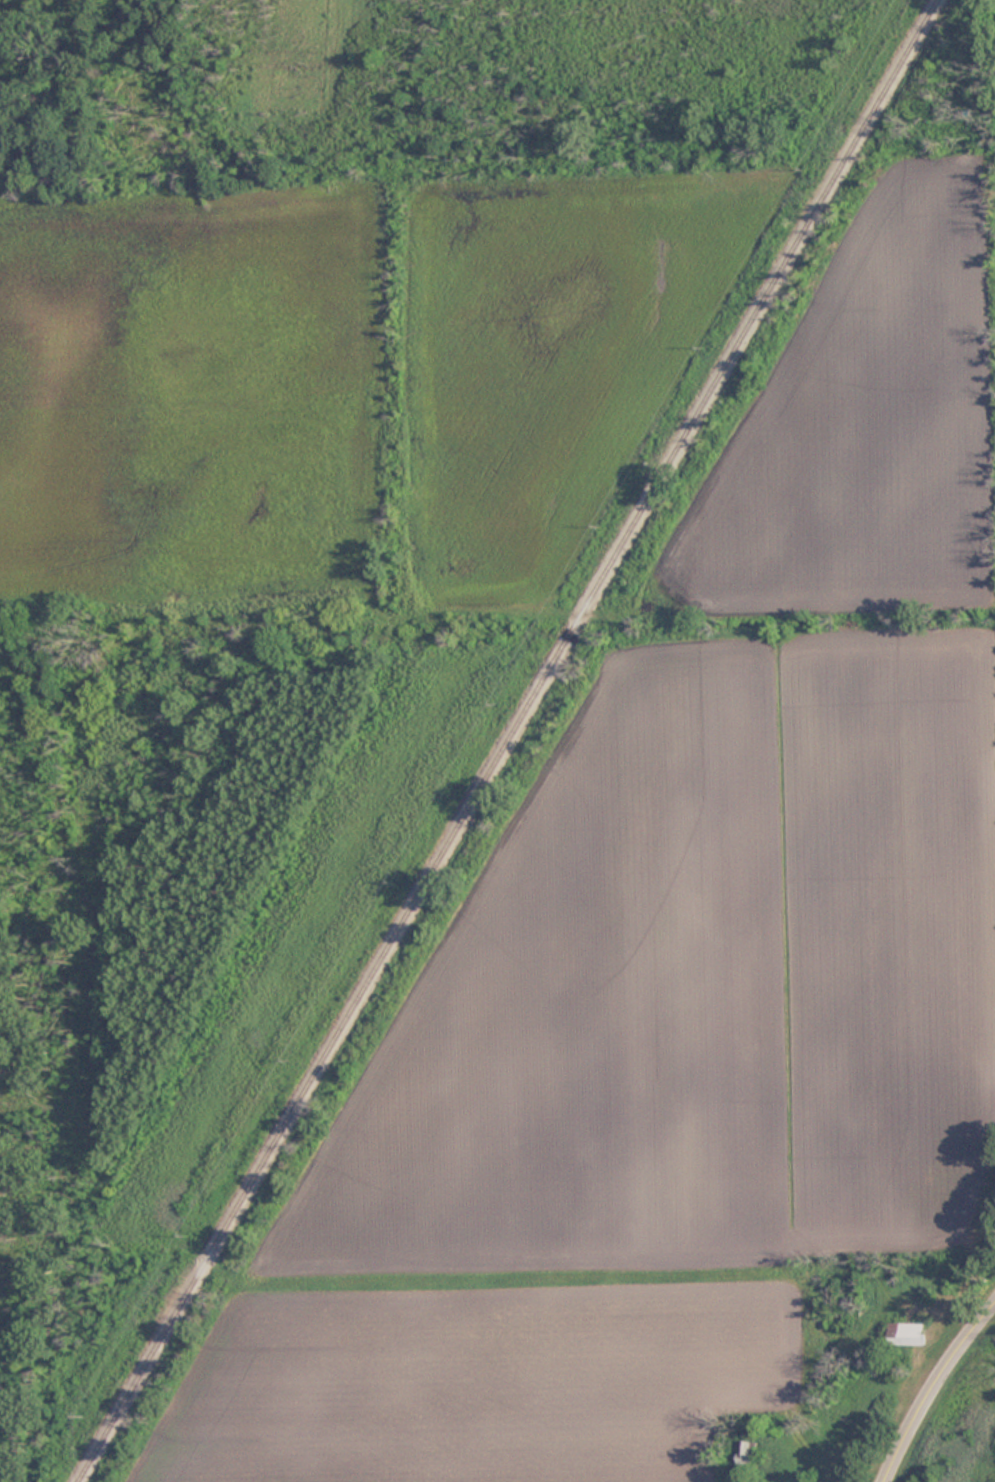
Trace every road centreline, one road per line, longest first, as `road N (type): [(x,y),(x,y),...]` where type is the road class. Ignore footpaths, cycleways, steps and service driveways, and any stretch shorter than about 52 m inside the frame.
road 1 (residential): [(897,1481),(929,1401),(963,1341),(994,1307)]

